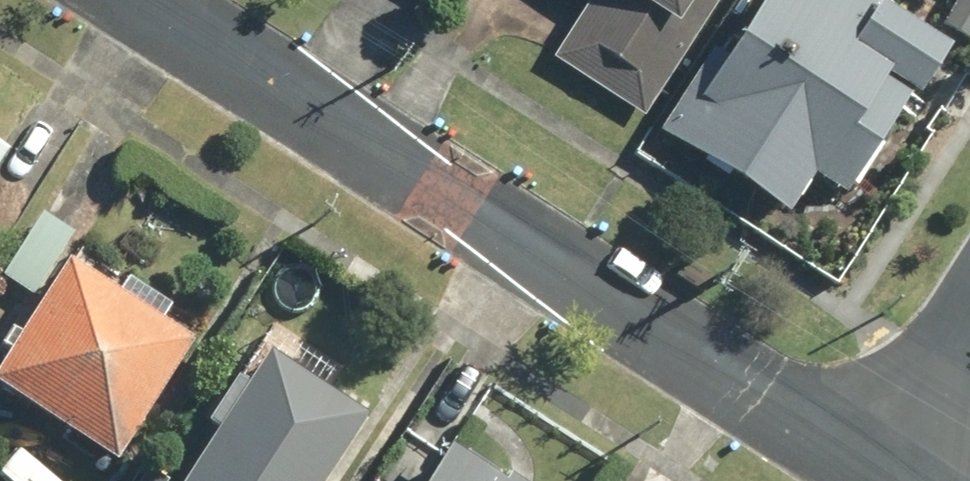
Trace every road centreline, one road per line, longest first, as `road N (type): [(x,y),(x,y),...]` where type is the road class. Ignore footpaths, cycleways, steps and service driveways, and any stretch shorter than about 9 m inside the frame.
road 1 (residential): [(884,460),(155,0)]
road 2 (residential): [(884,460),(969,325)]

